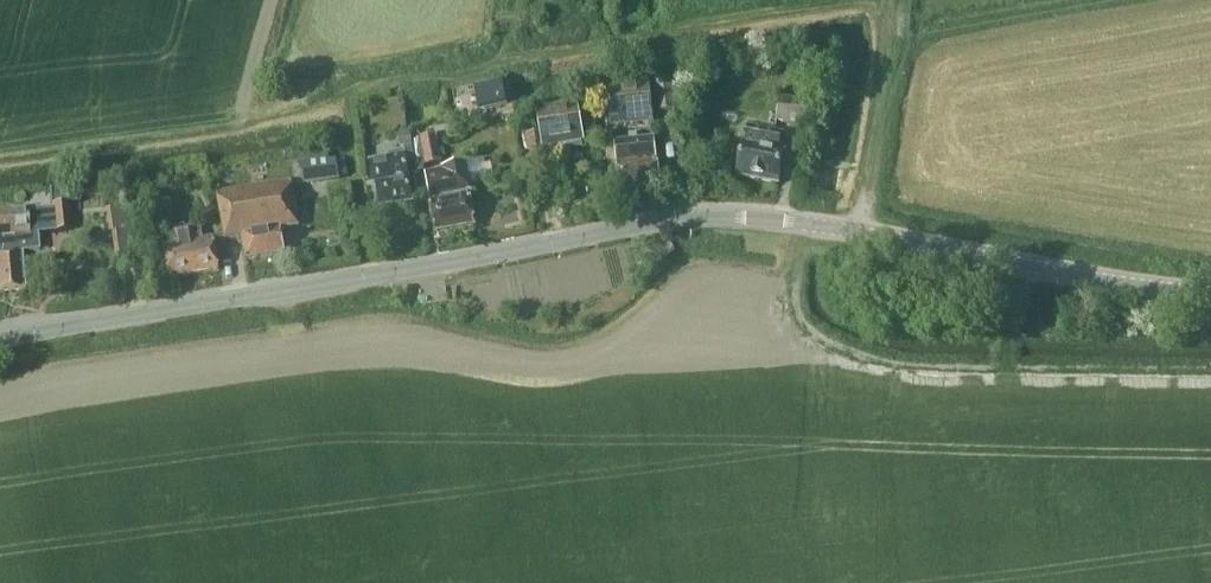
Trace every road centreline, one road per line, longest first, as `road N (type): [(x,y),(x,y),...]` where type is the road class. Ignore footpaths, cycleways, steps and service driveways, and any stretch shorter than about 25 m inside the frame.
road 1 (tertiary): [(0,337),(680,217),(734,215)]
road 2 (tertiary): [(1210,289),(734,215)]

